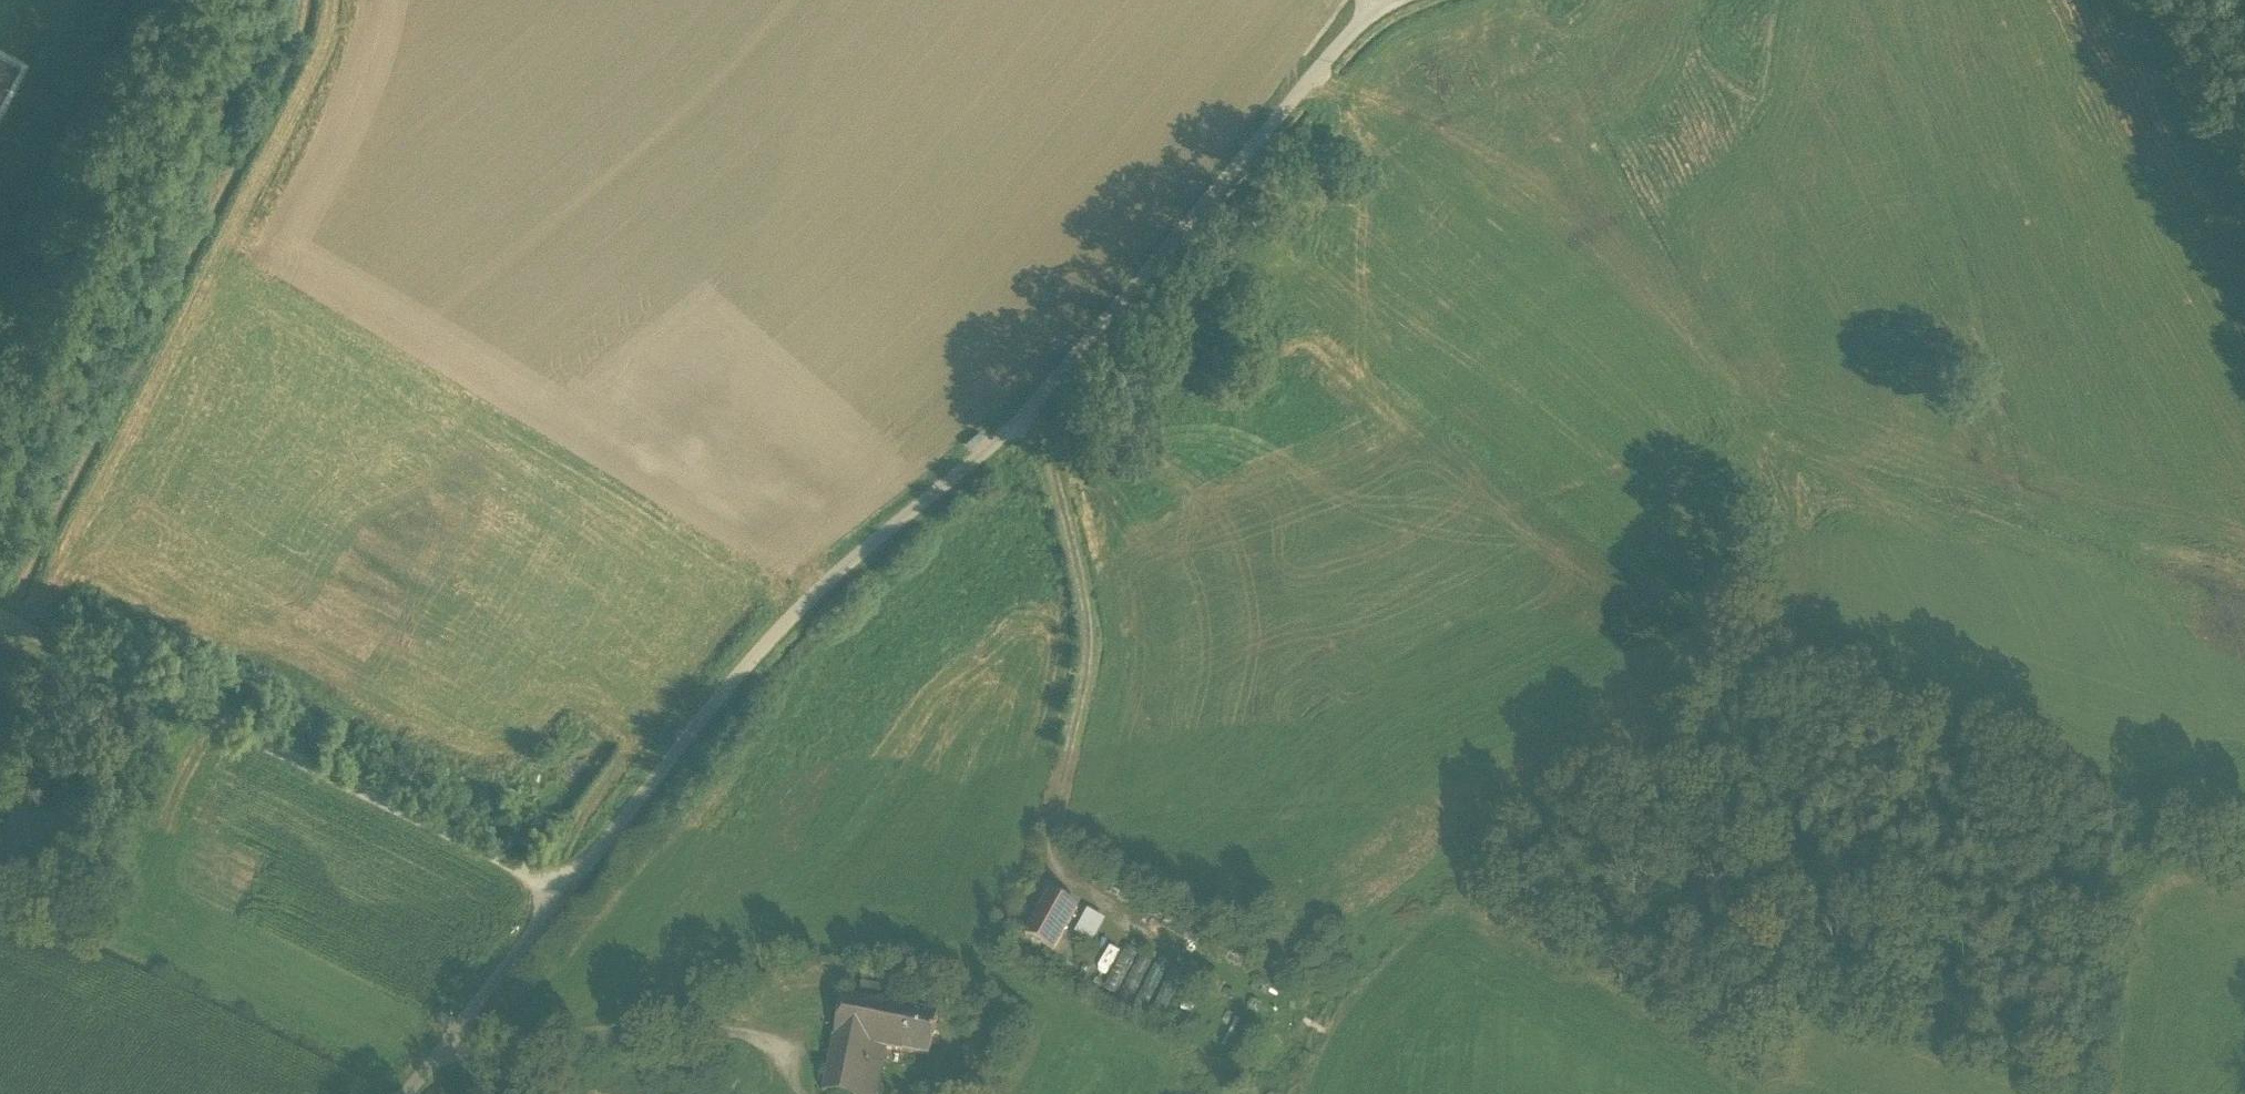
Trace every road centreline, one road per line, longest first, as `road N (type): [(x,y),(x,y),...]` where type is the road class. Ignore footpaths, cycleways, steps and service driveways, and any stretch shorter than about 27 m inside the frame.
road 1 (unclassified): [(1393,0),(1370,7),(1034,412),(772,631),(565,888)]
road 2 (unclassified): [(0,621),(565,888)]
road 3 (unclassified): [(565,888),(412,1093)]

